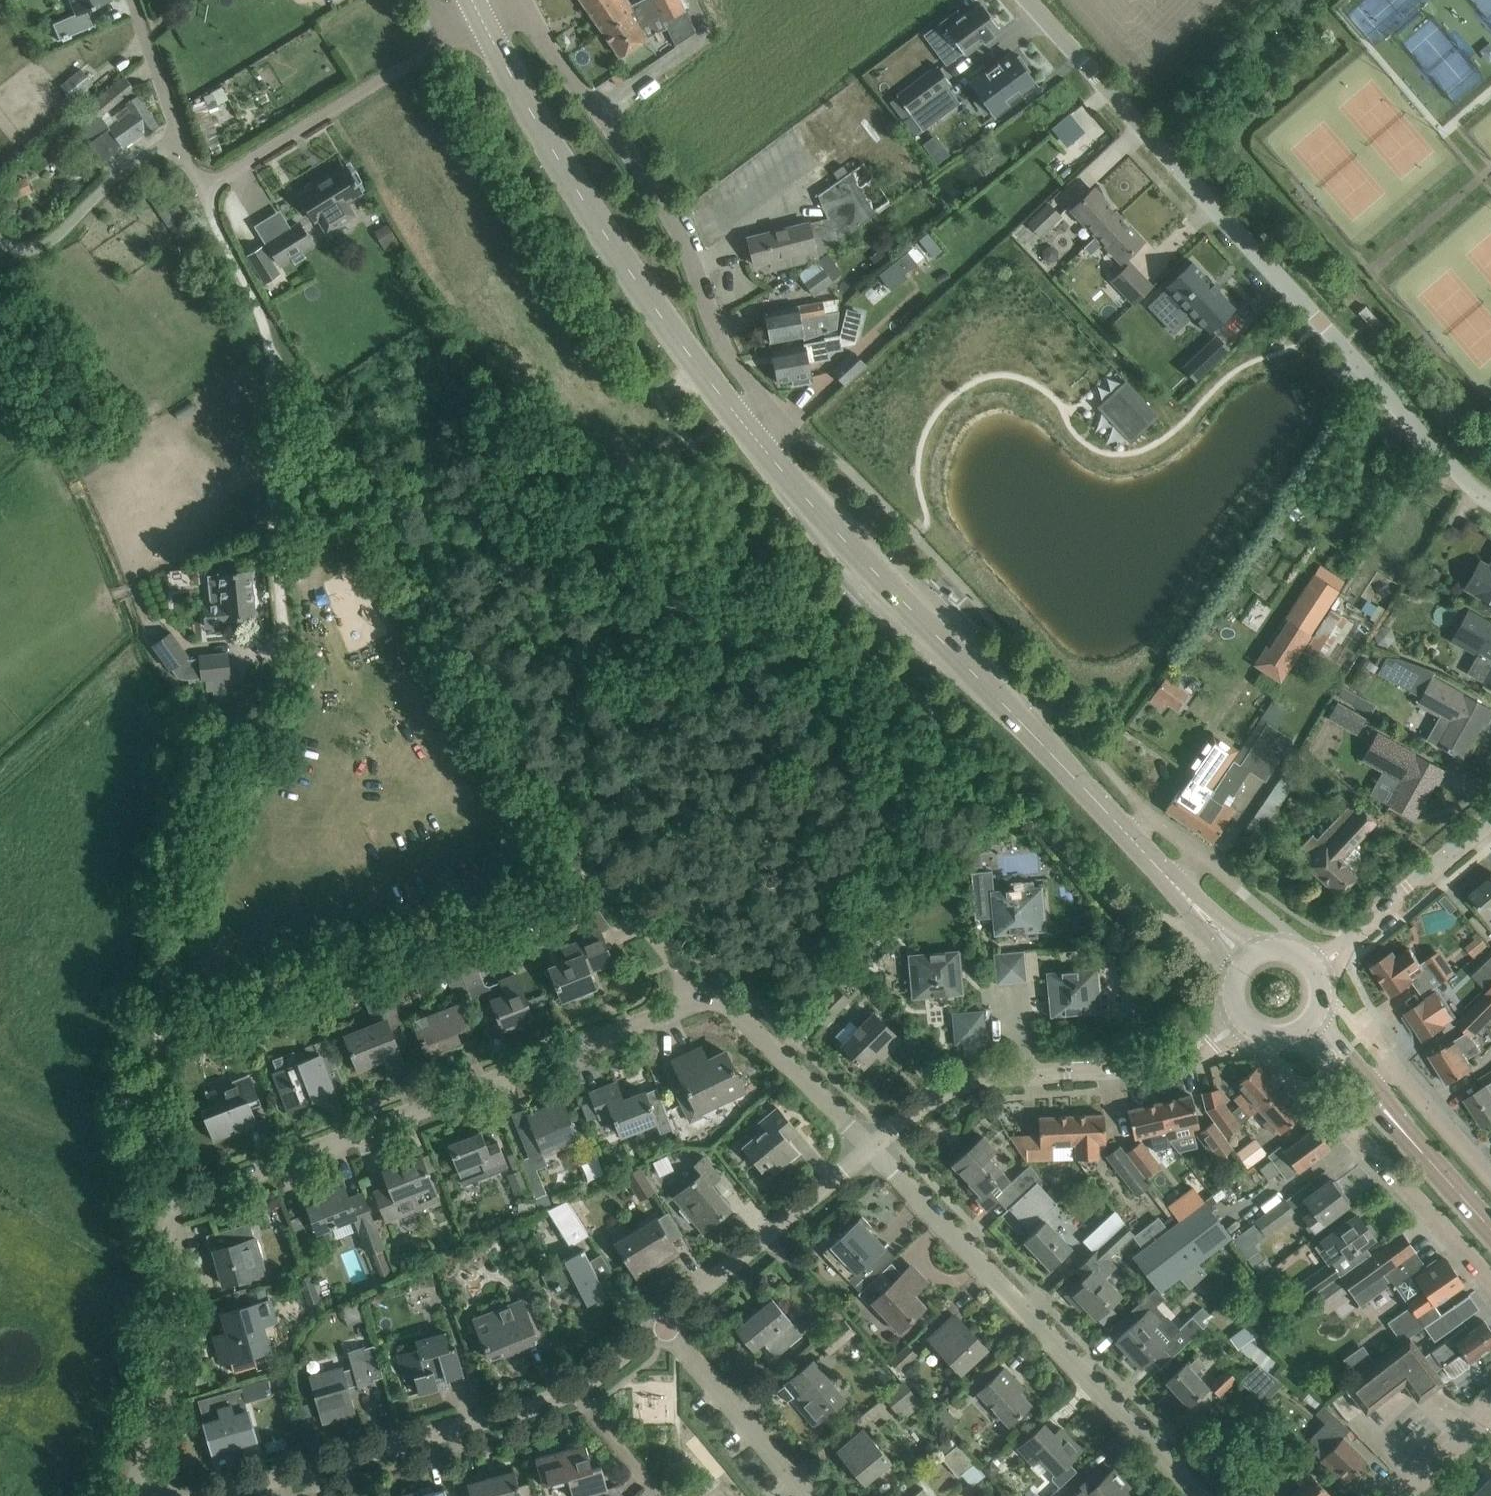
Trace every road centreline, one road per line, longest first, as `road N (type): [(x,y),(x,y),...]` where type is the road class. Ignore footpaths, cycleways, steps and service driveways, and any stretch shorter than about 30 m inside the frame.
road 1 (unclassified): [(1490,501),(1453,475),(1029,0)]
road 2 (residential): [(173,1203),(693,999)]
road 3 (secondary): [(1125,834),(752,432)]
road 4 (unclassified): [(752,432),(767,418),(711,336),(678,222),(516,0)]
road 5 (secondary): [(752,432),(663,323),(561,163),(484,16)]
road 6 (residential): [(1200,1495),(868,1153)]
road 7 (residential): [(868,1153),(943,1093),(980,1079),(1172,1063),(1200,1050),(1234,1015)]
road 8 (residential): [(214,1495),(565,1386)]
road 9 (unclassified): [(202,189),(448,37)]
road 10 (residential): [(136,1483),(169,1337),(165,1228),(173,1203)]
road 11 (unclassified): [(202,189),(176,136),(40,244),(25,250),(0,240)]
road 12 (residential): [(1366,1089),(1340,1115),(1490,1293)]
road 13 (residential): [(659,1318),(868,1153)]
road 14 (residential): [(693,999),(730,1010),(868,1153)]
road 15 (residential): [(1316,971),(1490,821)]
road 16 (residential): [(797,1495),(659,1318)]
road 17 (secondary): [(1490,1228),(1366,1089)]
road 18 (residential): [(693,999),(664,951),(587,864)]
road 19 (residential): [(160,1039),(154,1146),(173,1203)]
road 20 (residential): [(1125,834),(1146,813),(1205,861),(1177,892)]
road 21 (residential): [(1490,1180),(1394,1070)]
road 22 (residential): [(658,1495),(565,1386)]

